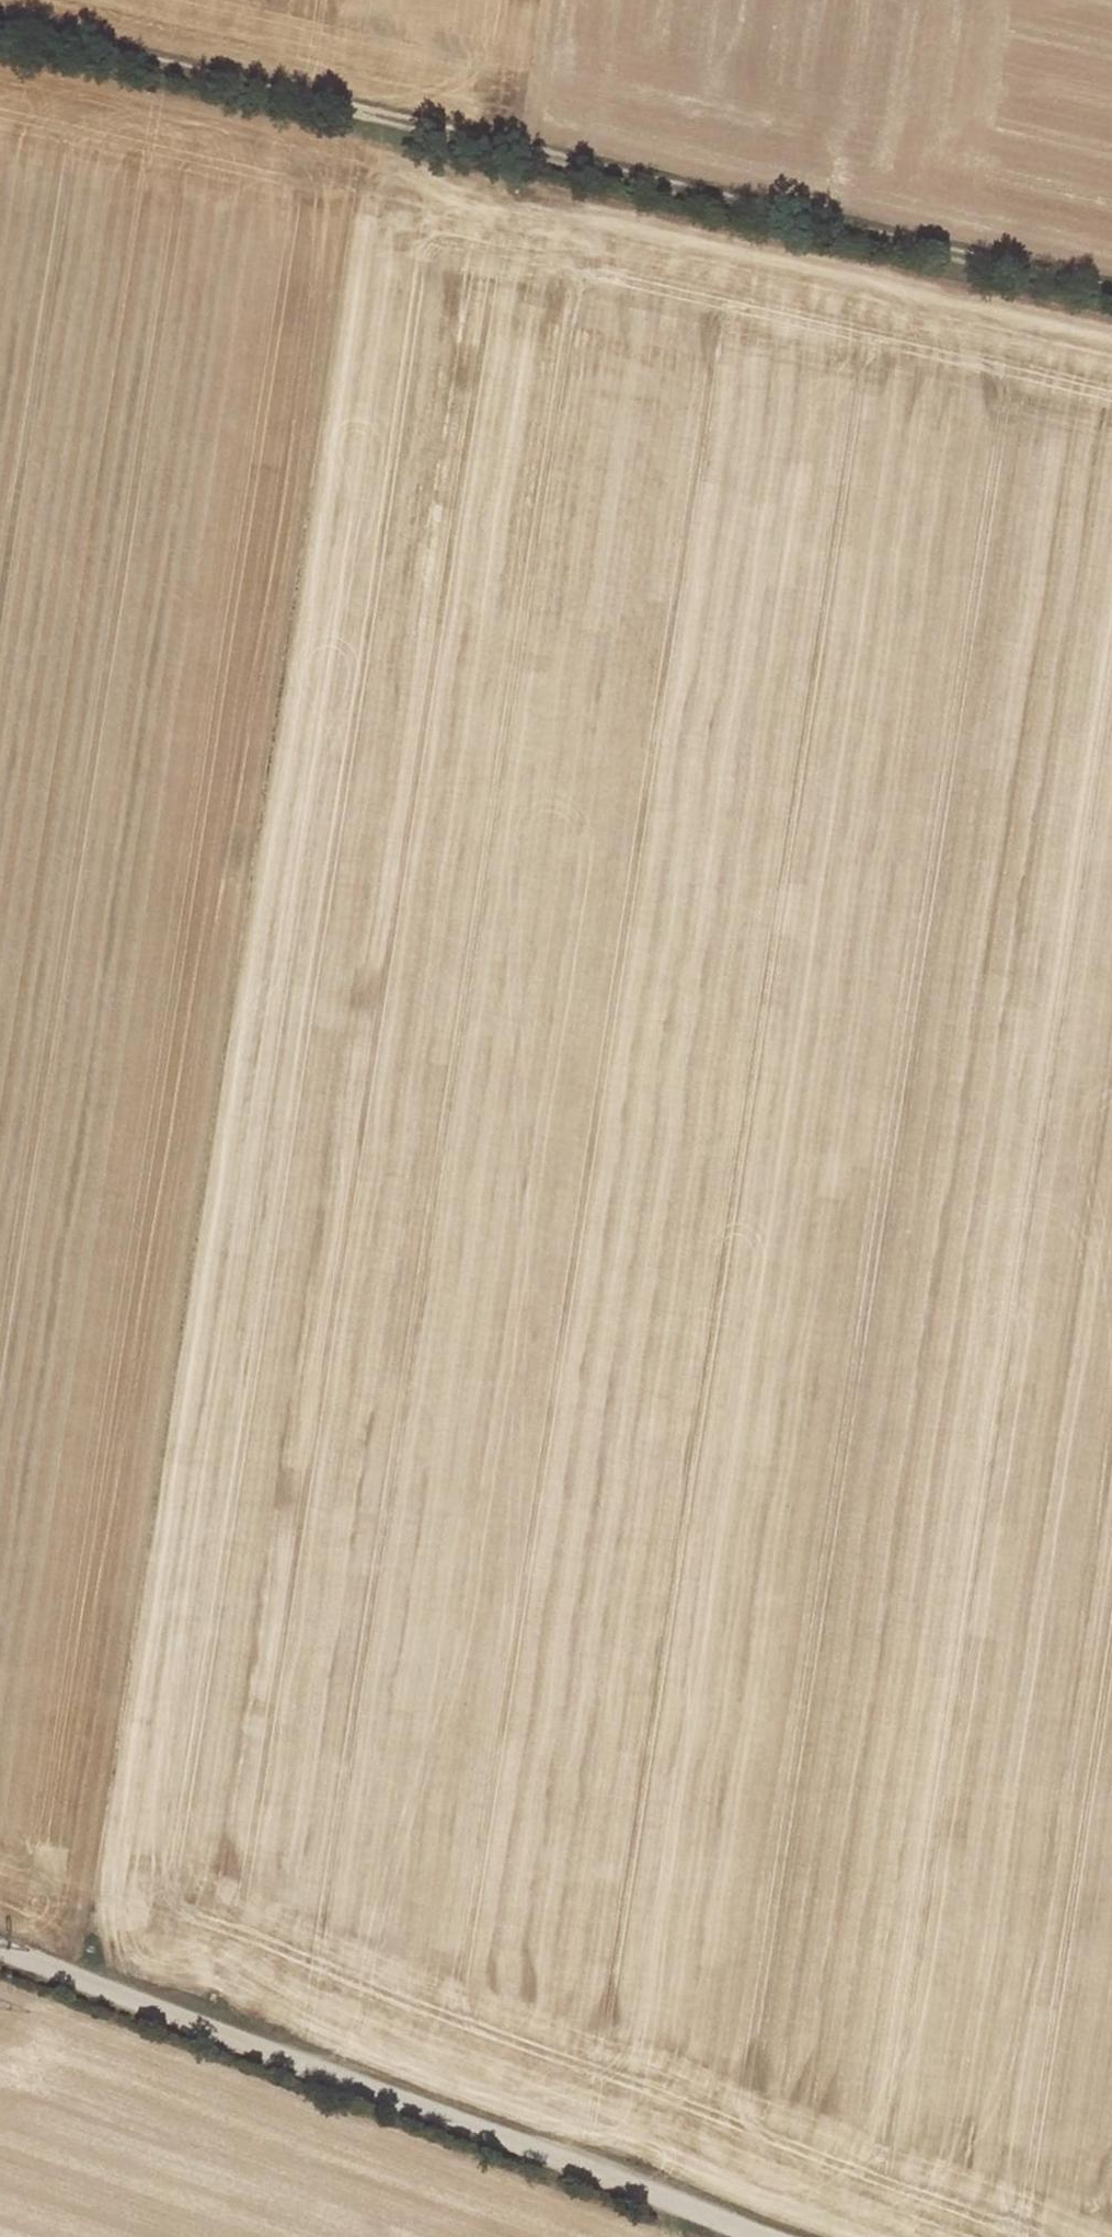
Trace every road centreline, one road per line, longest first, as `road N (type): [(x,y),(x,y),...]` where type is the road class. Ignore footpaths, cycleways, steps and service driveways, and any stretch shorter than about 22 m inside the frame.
road 1 (track): [(0,40),(1111,314)]
road 2 (track): [(760,2236),(0,1954)]

